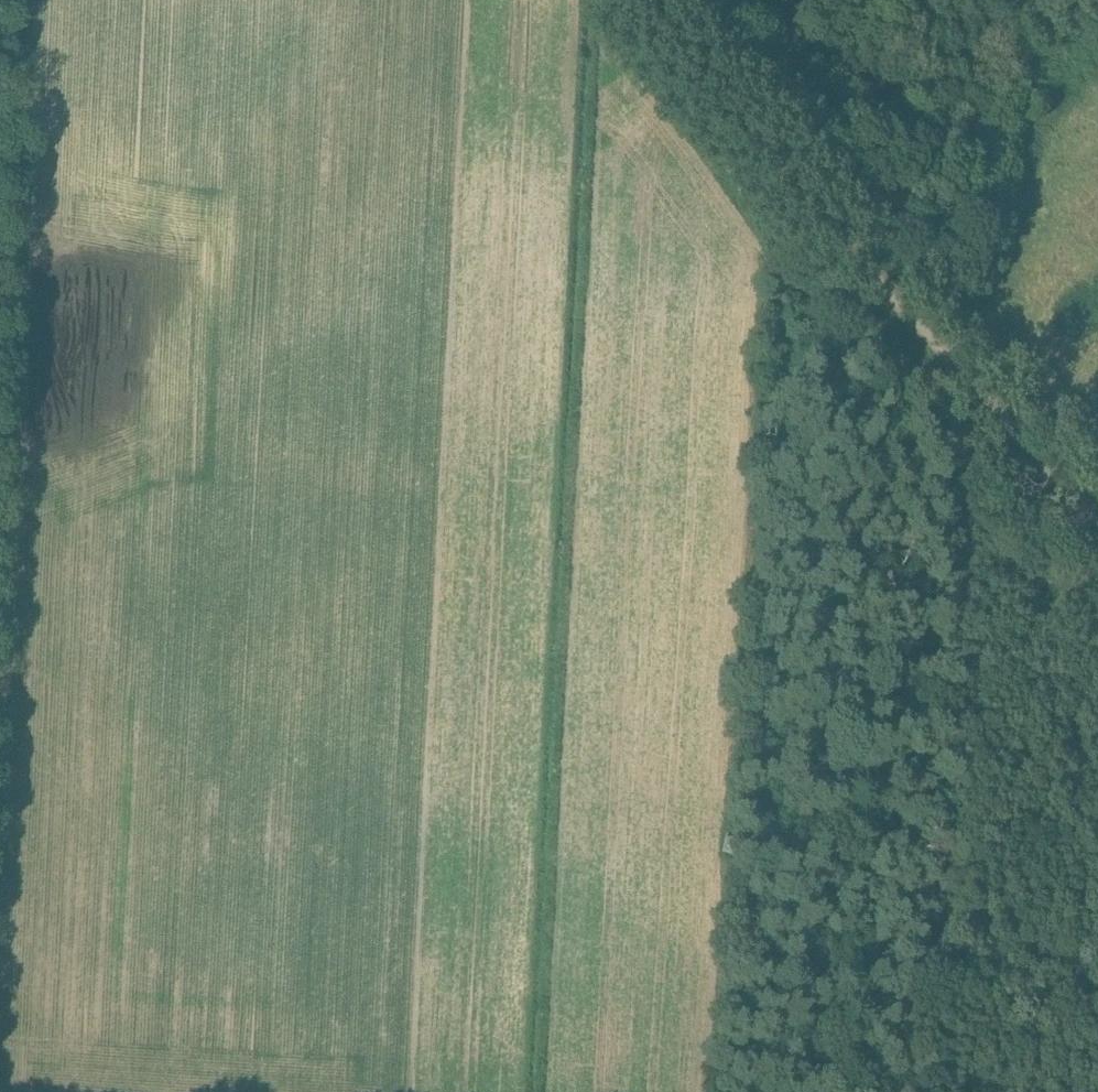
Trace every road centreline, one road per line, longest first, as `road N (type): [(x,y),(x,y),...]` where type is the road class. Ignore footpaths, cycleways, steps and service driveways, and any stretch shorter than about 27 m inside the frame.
road 1 (track): [(1097,526),(1004,414),(616,0)]
road 2 (track): [(0,134),(8,0)]

